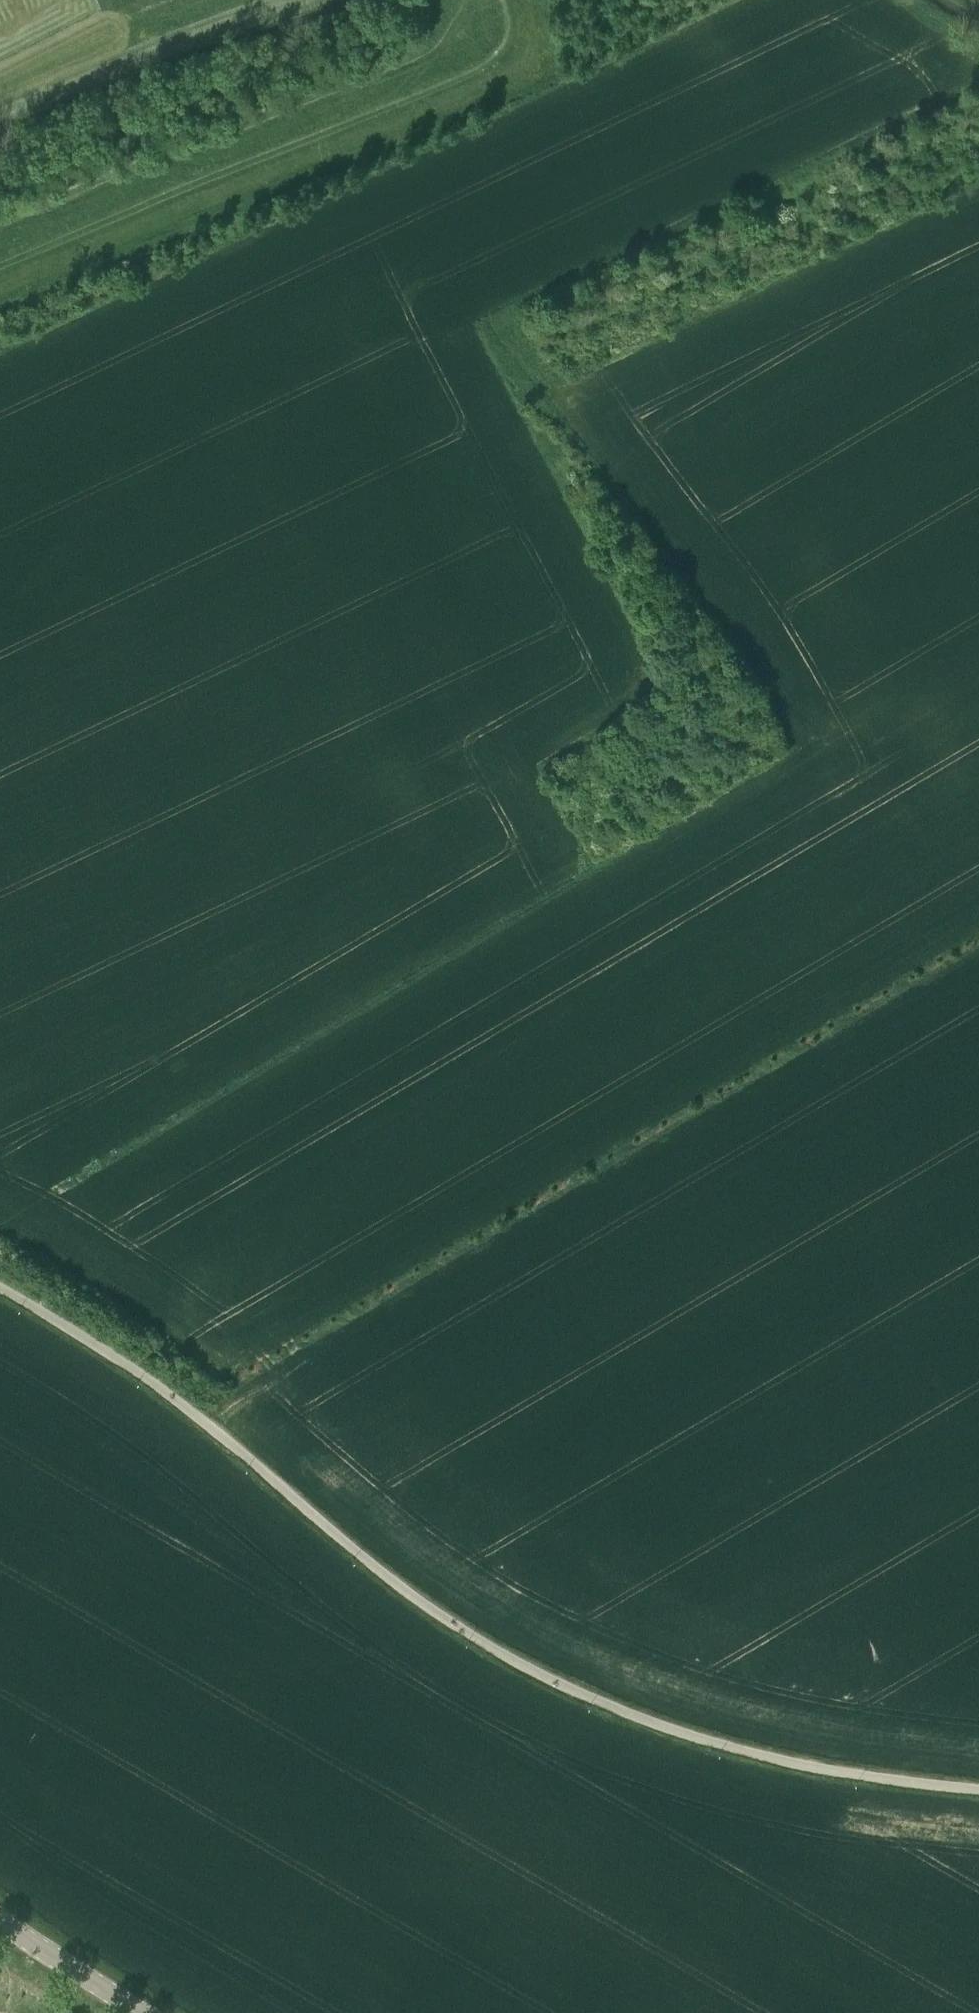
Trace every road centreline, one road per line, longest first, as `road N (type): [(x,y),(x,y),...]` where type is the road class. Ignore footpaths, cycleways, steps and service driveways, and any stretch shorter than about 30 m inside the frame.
road 1 (unclassified): [(0,1281),(137,1362),(343,1538),(541,1672),(722,1742),(894,1778),(978,1787)]
road 2 (tertiary): [(147,2012),(0,1917)]

